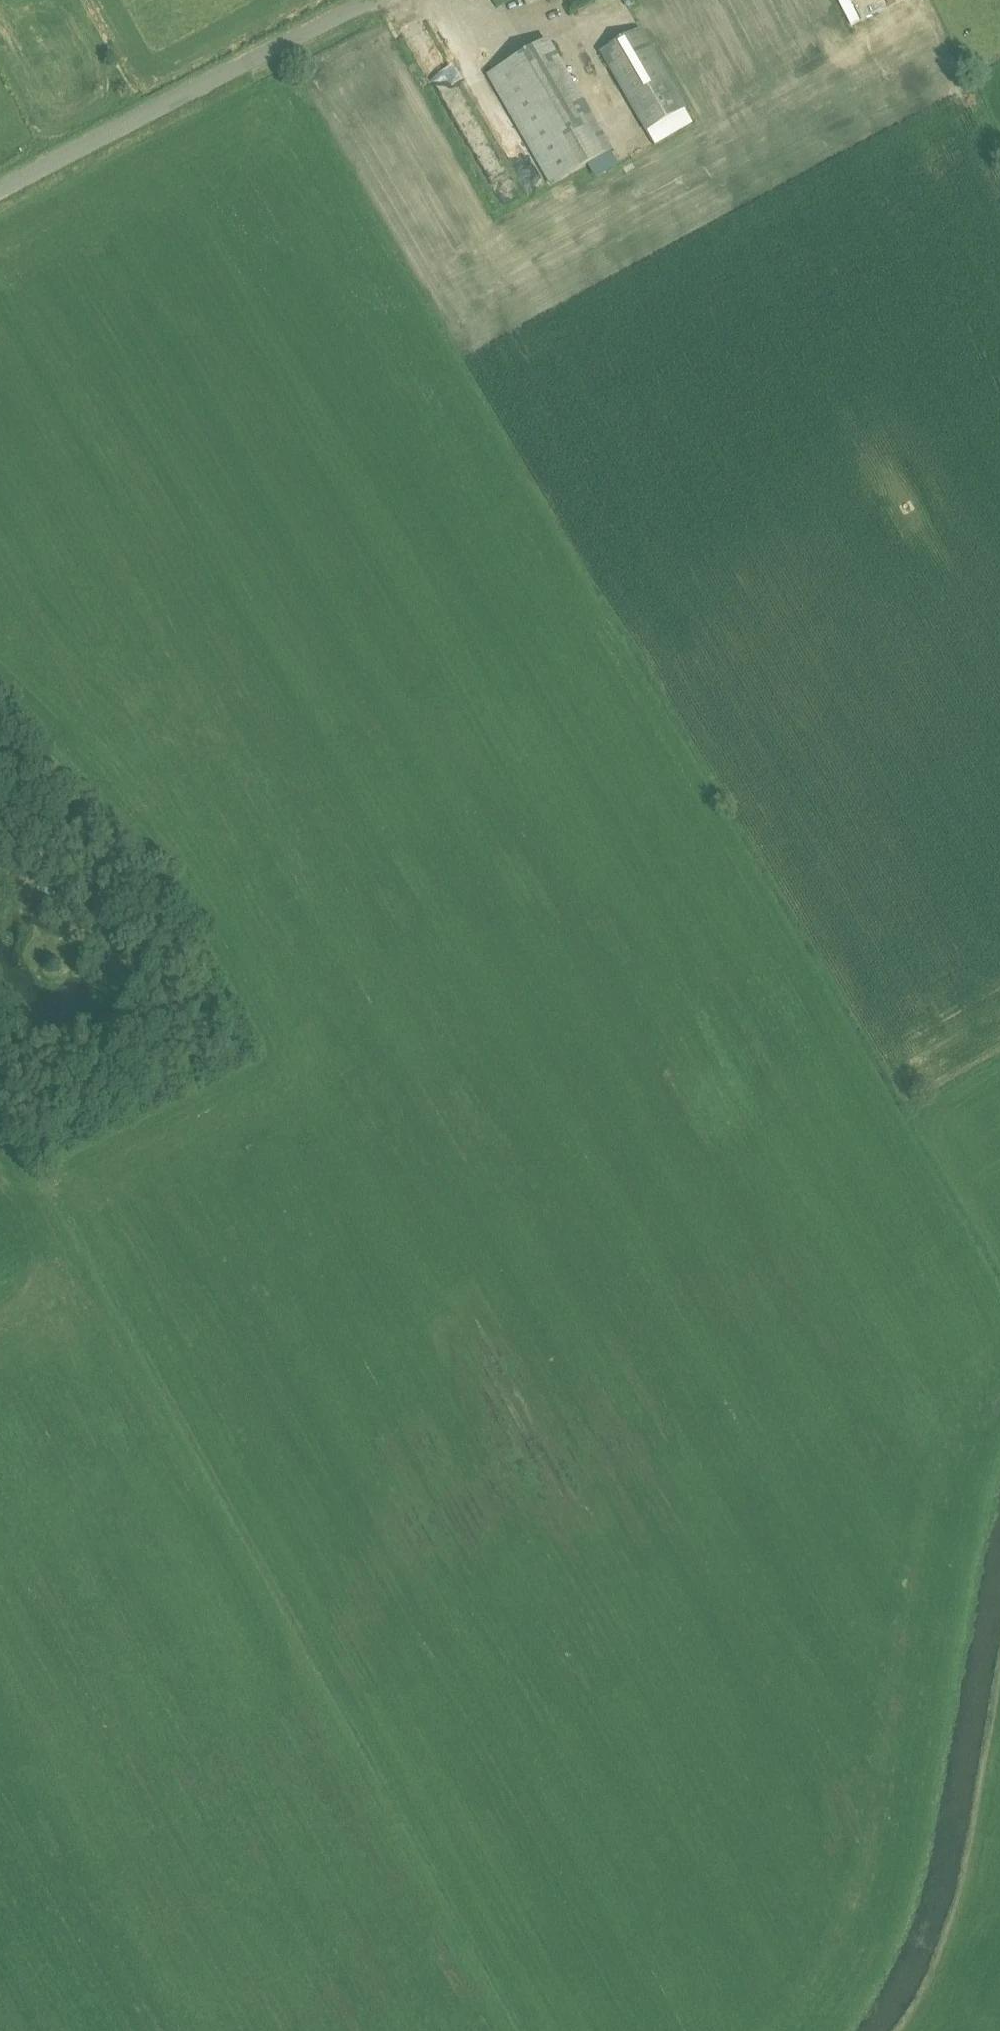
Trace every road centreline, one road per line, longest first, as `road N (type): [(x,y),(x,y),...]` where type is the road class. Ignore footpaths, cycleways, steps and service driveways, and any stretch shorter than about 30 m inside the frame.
road 1 (track): [(22,1167),(78,1135),(175,869),(0,680)]
road 2 (unclassified): [(0,191),(372,0)]

